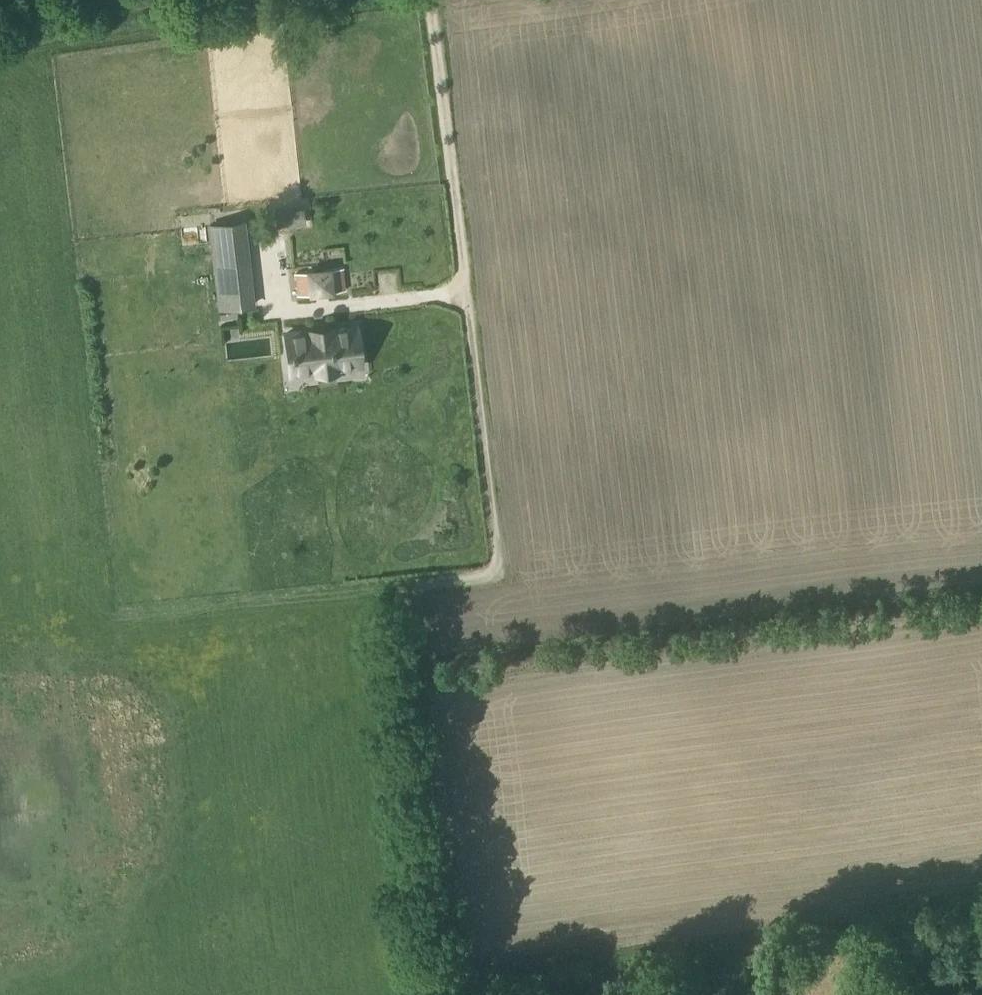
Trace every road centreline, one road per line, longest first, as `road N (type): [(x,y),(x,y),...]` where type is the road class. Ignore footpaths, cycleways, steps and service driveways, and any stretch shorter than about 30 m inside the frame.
road 1 (track): [(426,0),(499,549),(486,573),(411,584),(402,596),(437,994)]
road 2 (track): [(264,314),(465,292)]

